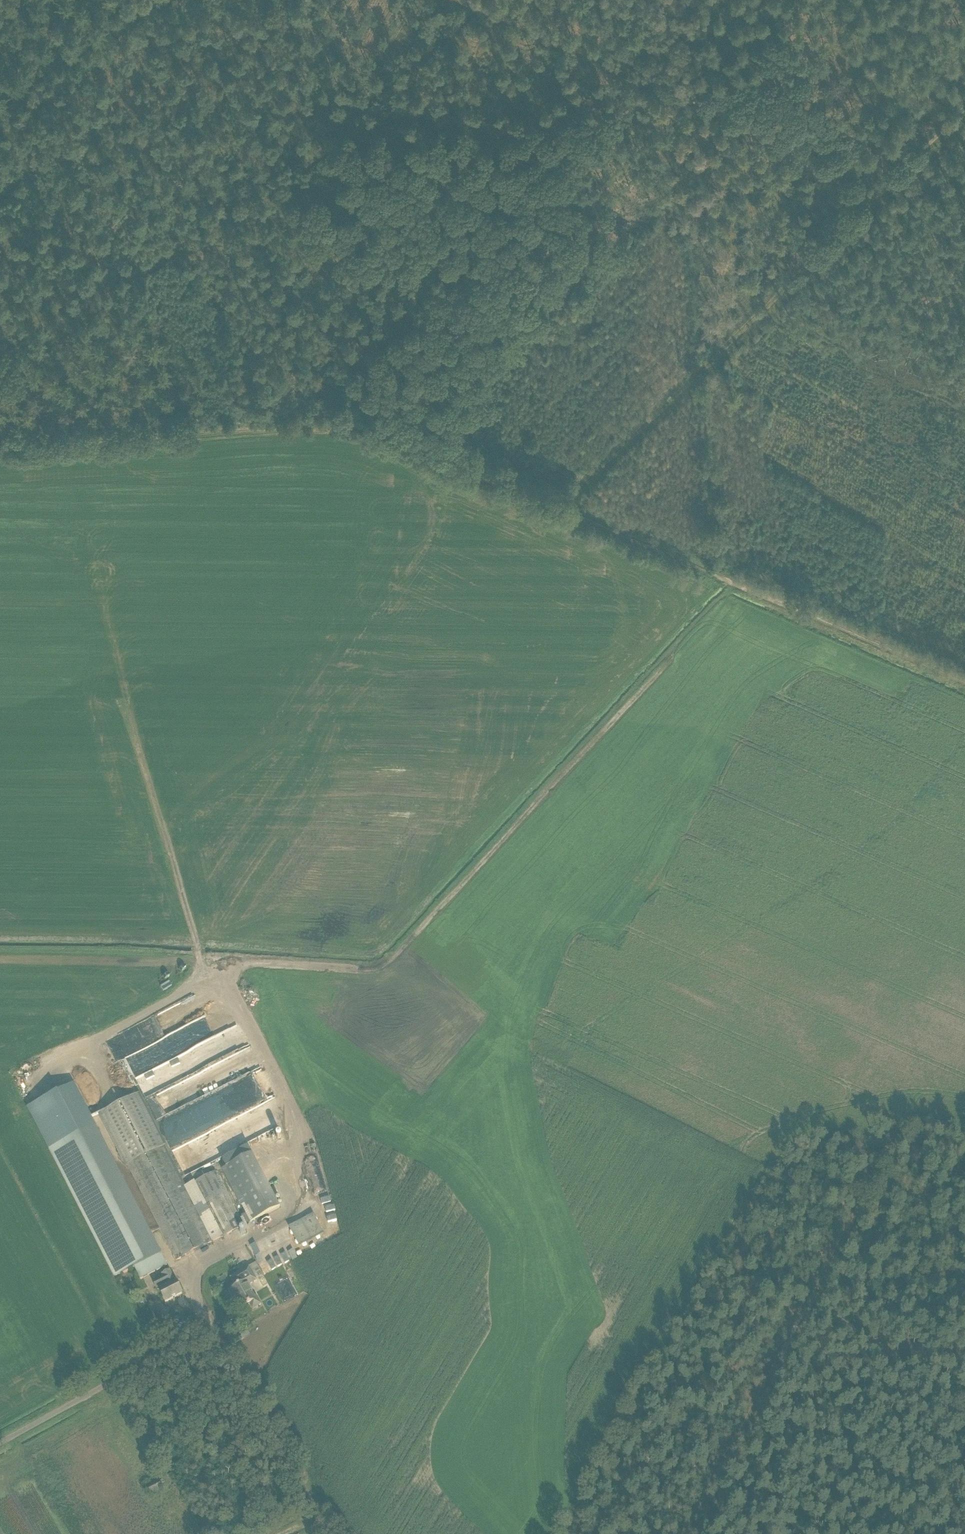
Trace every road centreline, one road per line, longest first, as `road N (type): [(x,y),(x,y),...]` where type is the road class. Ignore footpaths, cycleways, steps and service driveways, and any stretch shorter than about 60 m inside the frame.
road 1 (track): [(0,382),(494,3)]
road 2 (track): [(564,515),(341,419),(0,450)]
road 3 (track): [(564,515),(896,178)]
road 4 (track): [(896,178),(494,3)]
road 5 (track): [(964,688),(564,515)]
road 6 (unclassified): [(0,1442),(202,1335),(220,1339)]
road 7 (track): [(220,1339),(330,1533)]

